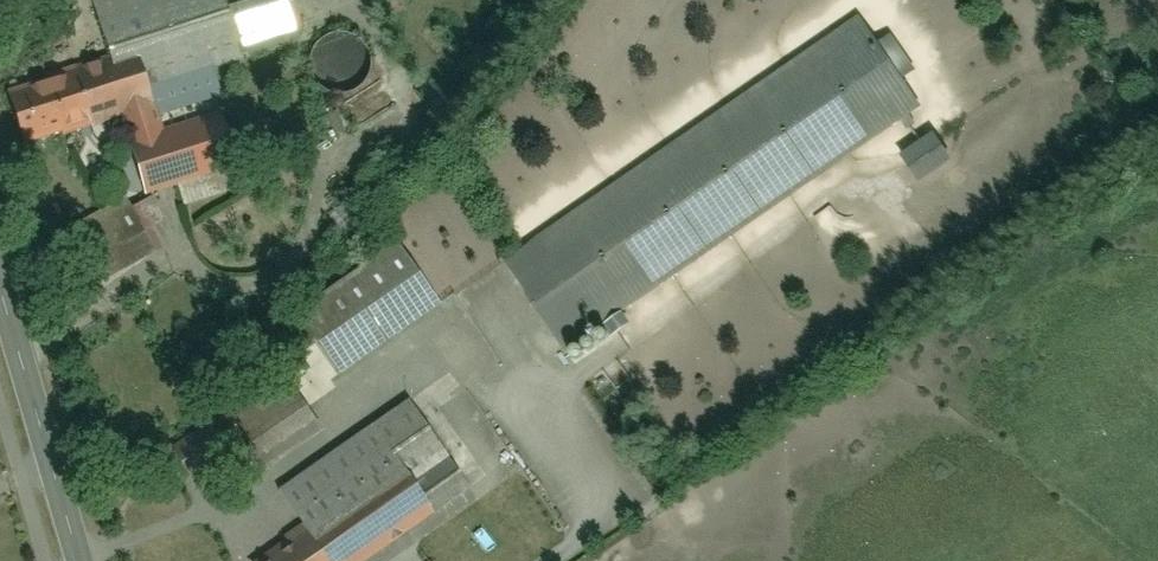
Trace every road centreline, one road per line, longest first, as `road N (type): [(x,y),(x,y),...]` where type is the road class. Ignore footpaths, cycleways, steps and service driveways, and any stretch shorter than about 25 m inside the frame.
road 1 (tertiary): [(0,282),(79,560)]

